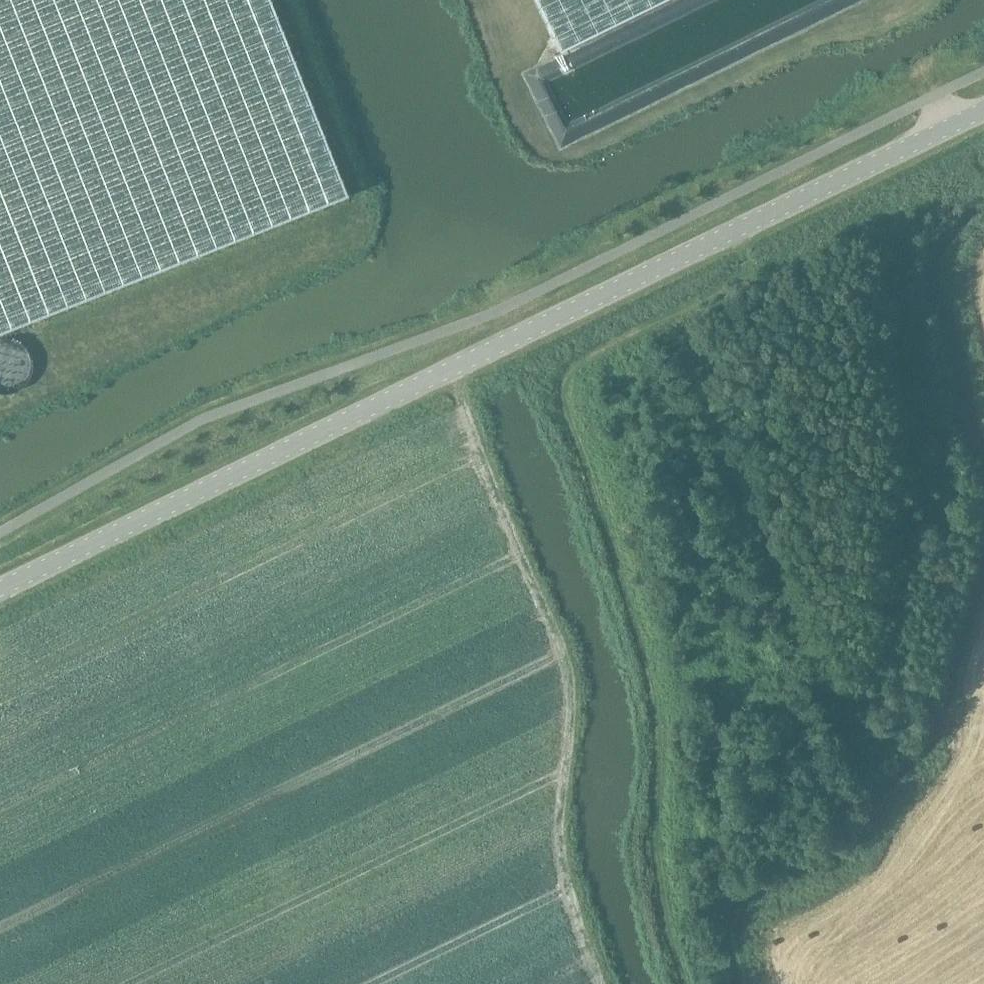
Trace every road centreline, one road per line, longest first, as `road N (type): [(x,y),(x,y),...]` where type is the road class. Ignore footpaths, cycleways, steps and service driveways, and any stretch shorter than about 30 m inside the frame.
road 1 (unclassified): [(0,588),(983,109)]

